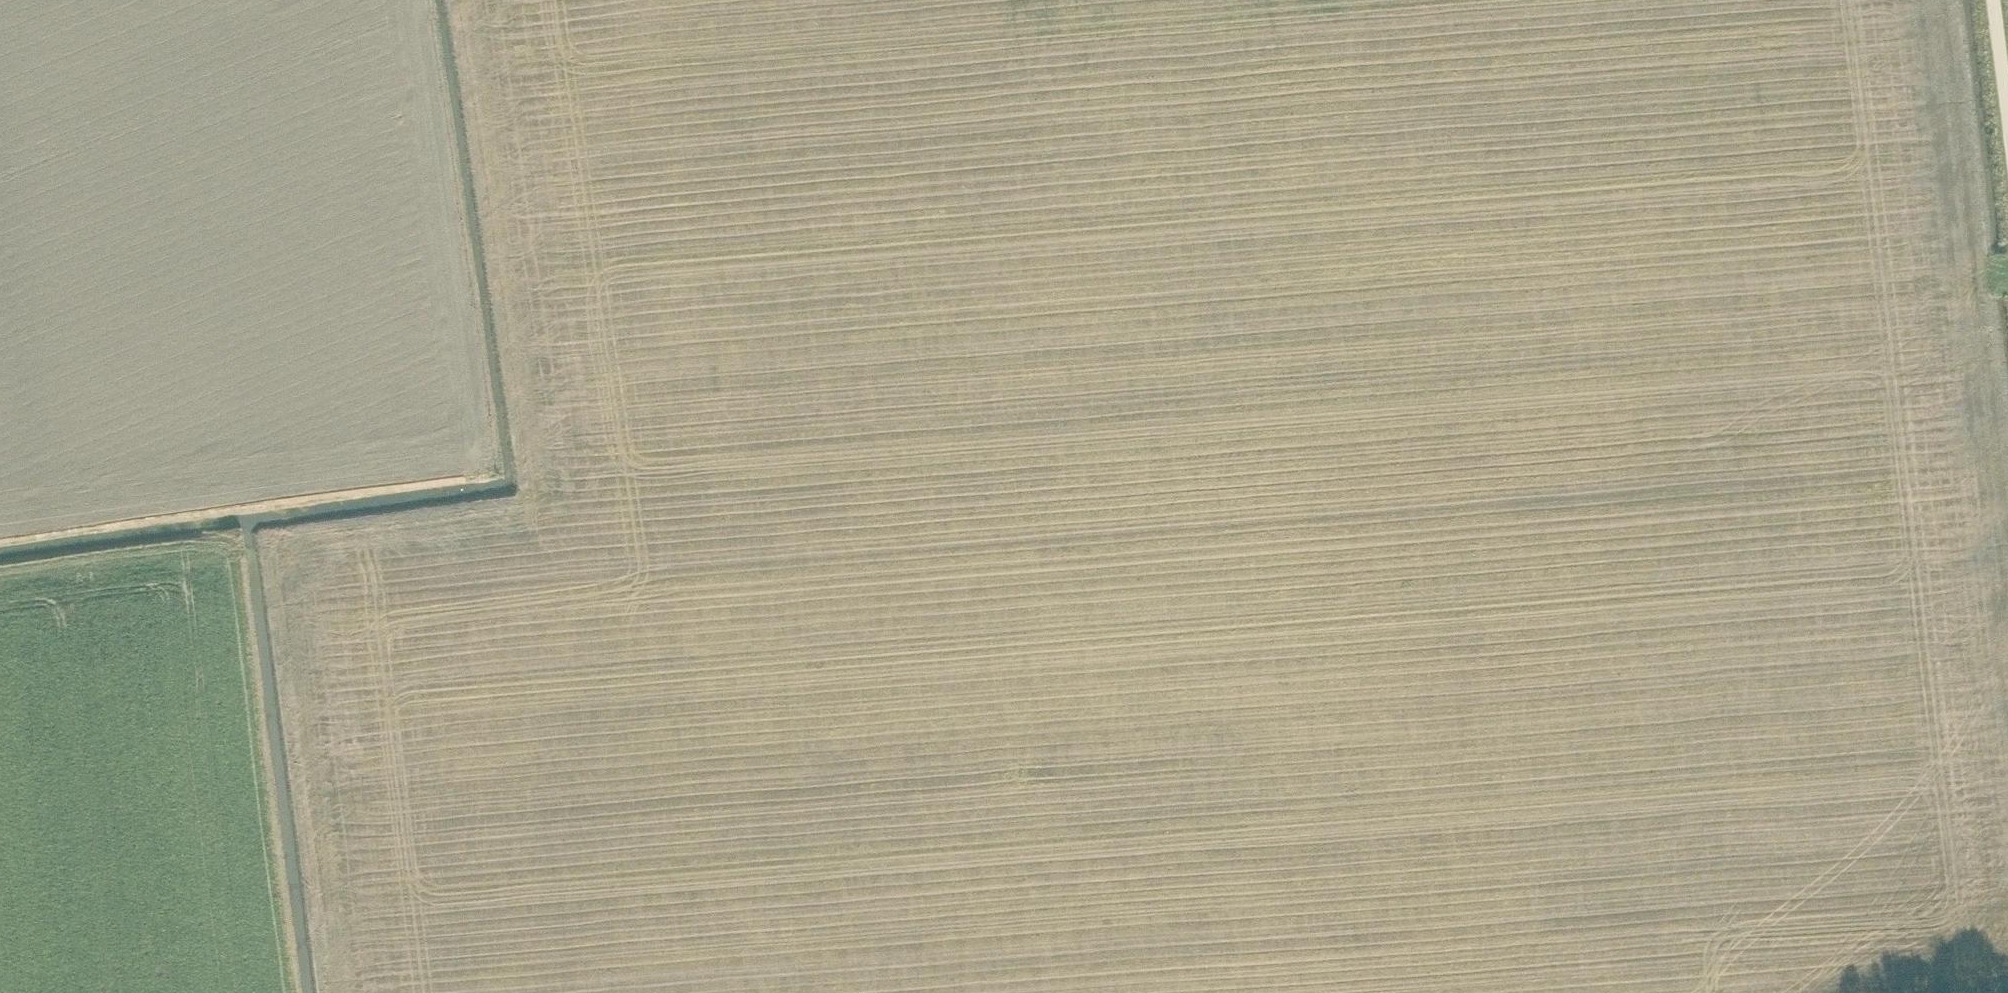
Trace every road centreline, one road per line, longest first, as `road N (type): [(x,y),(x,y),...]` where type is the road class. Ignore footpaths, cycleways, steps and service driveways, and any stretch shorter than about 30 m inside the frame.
road 1 (unclassified): [(2007,145),(1990,0)]

